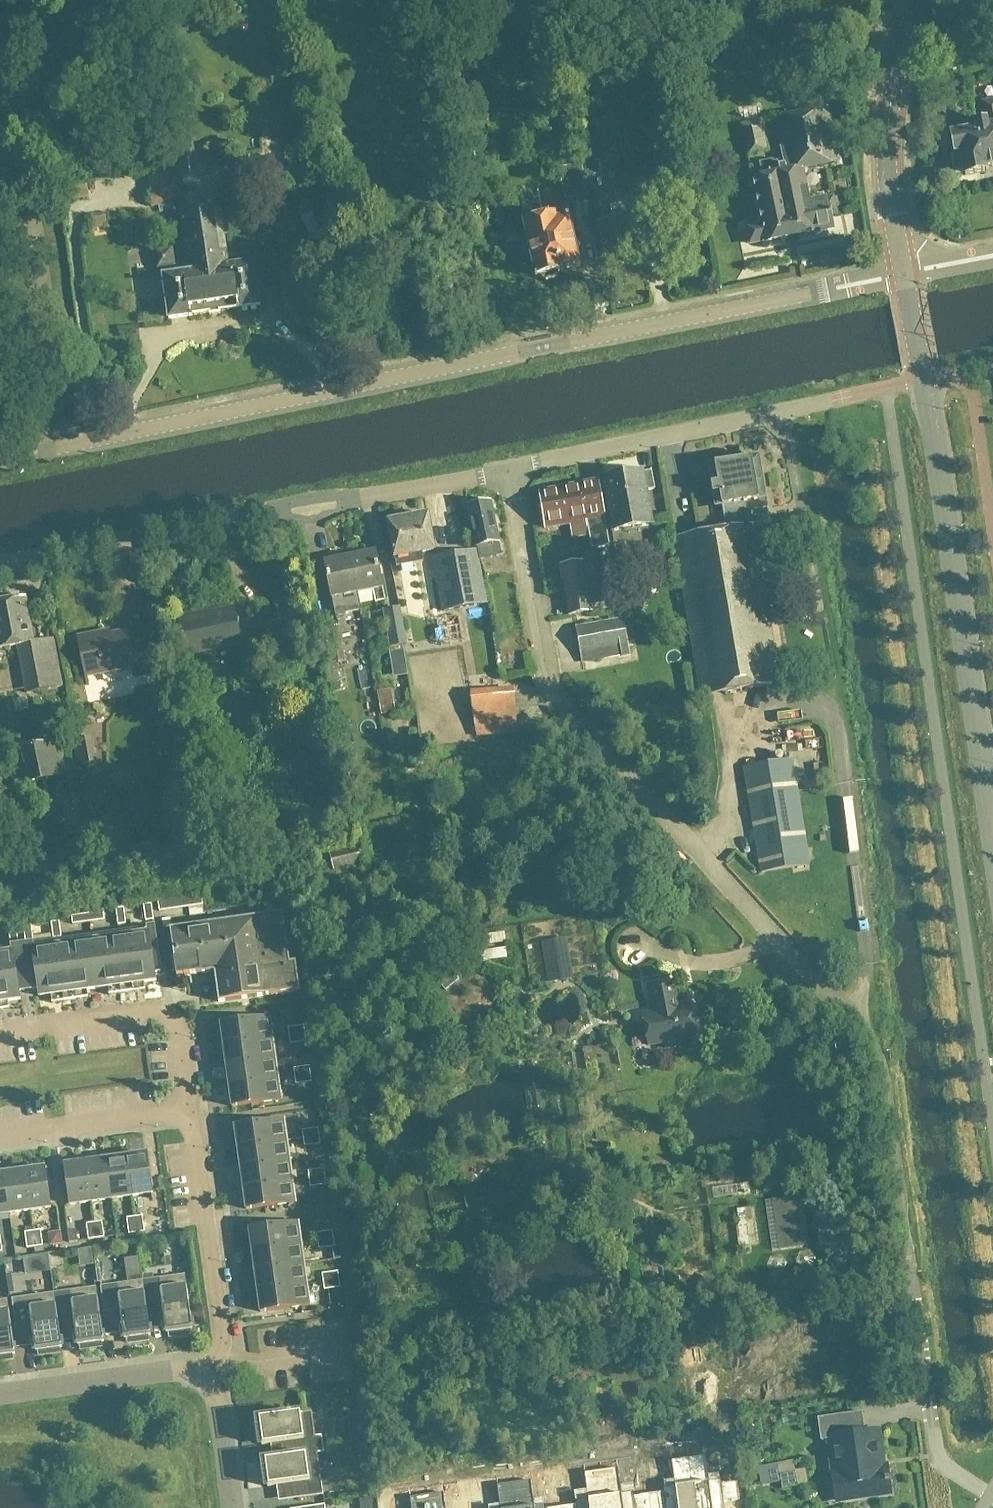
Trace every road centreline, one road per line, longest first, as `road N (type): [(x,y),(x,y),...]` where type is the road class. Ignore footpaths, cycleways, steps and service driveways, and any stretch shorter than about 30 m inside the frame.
road 1 (residential): [(992,1500),(944,1468),(935,1451),(875,1053),(557,698),(540,650),(508,472)]
road 2 (tertiary): [(0,459),(904,279)]
road 3 (tertiary): [(989,824),(923,380)]
road 4 (residential): [(508,472),(923,380)]
road 5 (tertiary): [(904,279),(887,130),(918,0)]
road 6 (residential): [(0,565),(266,513)]
road 7 (residential): [(190,1111),(178,1033),(164,1019),(0,1034)]
road 8 (residential): [(218,1356),(190,1111)]
road 9 (residential): [(200,1381),(174,1375),(0,1400)]
road 10 (residential): [(190,1111),(0,1135)]
road 11 (residential): [(356,499),(508,472)]
road 12 (residential): [(231,1507),(217,1409),(200,1381)]
road 13 (residential): [(218,1356),(269,1362),(344,1353)]

